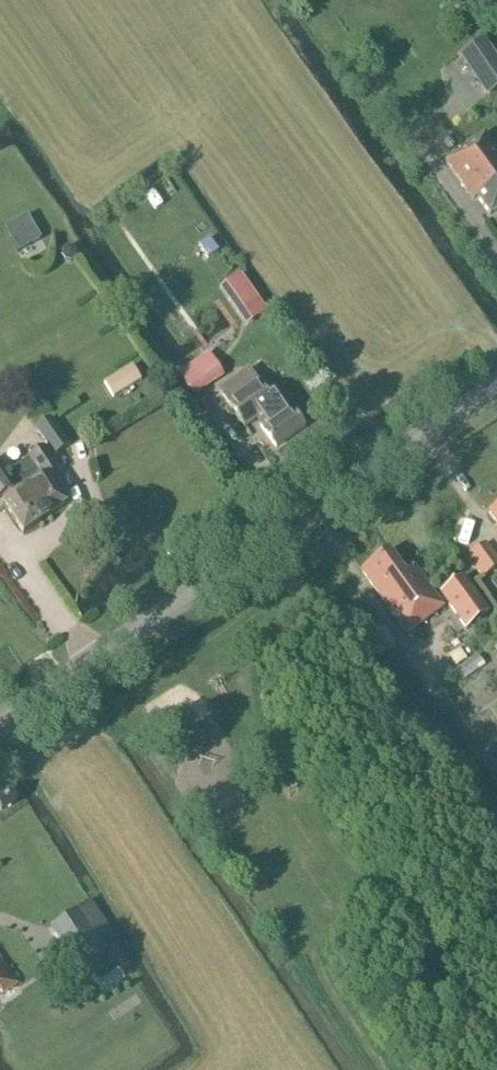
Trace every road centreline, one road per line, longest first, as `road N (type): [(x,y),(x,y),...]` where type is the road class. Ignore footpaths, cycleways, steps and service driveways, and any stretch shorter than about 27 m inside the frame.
road 1 (tertiary): [(0,729),(496,397)]

